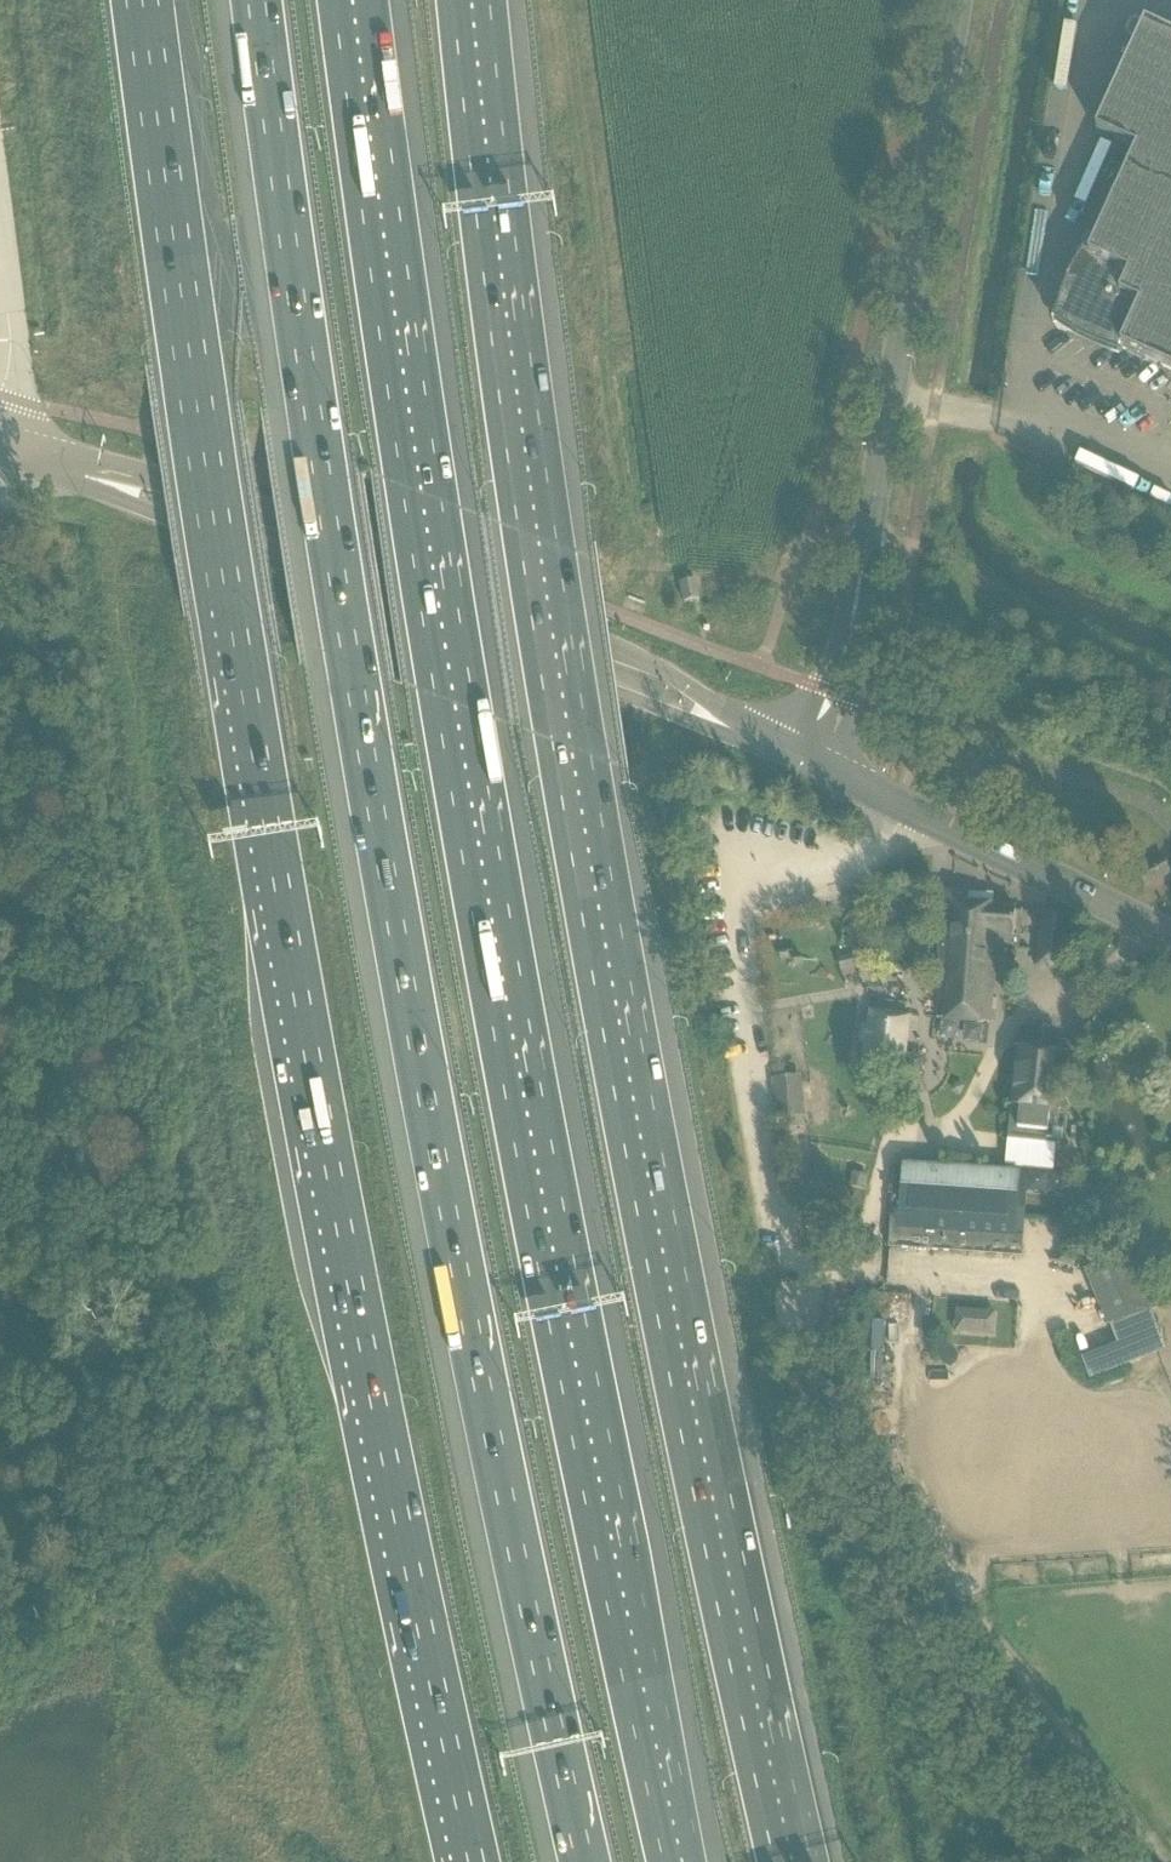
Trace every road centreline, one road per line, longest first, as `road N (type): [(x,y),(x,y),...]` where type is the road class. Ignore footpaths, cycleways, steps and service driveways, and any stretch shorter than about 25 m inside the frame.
road 1 (trunk): [(139,0),(196,406),(299,1009),(472,1861)]
road 2 (motorway): [(251,0),(405,998),(581,1861)]
road 3 (motorway): [(680,1861),(503,986),(421,493),(353,0)]
road 4 (motorway): [(793,1861),(572,749),(472,0)]
road 5 (unclassified): [(809,662),(741,660),(658,633),(151,433),(74,425),(50,437),(34,462)]
road 6 (unclassified): [(34,462),(125,458),(733,687),(789,686),(809,662)]
road 7 (unclassified): [(809,662),(842,639),(852,619),(960,0)]
road 8 (track): [(779,1313),(805,1423),(926,1665),(1086,1861)]
road 9 (unclassified): [(1170,936),(896,801)]
road 10 (unclassified): [(809,662),(865,788),(896,801)]

